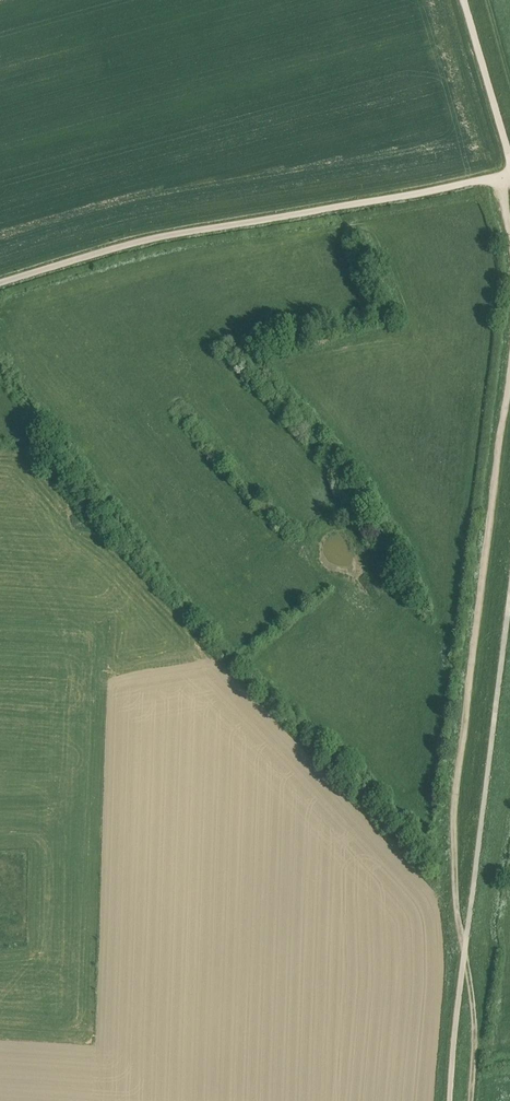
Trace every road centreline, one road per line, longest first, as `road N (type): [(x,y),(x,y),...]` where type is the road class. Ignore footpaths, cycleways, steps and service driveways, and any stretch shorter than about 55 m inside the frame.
road 1 (track): [(471,1100),(476,1032),(453,811),(509,377)]
road 2 (track): [(0,283),(156,237),(509,175)]
road 3 (track): [(509,157),(465,0)]

